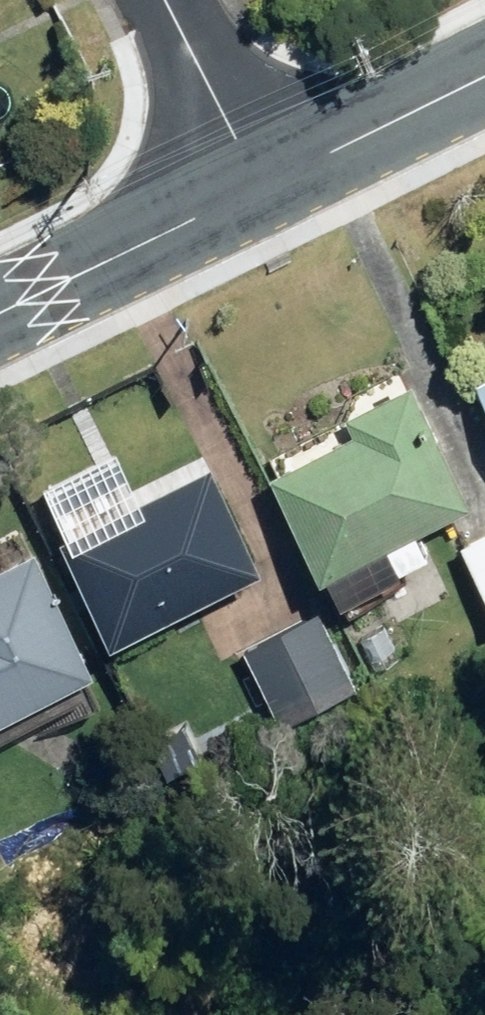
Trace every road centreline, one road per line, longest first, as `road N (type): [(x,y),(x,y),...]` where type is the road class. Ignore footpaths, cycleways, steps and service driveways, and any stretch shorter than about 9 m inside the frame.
road 1 (residential): [(0,314),(256,186)]
road 2 (residential): [(256,186),(484,76)]
road 3 (residential): [(256,186),(167,0)]

